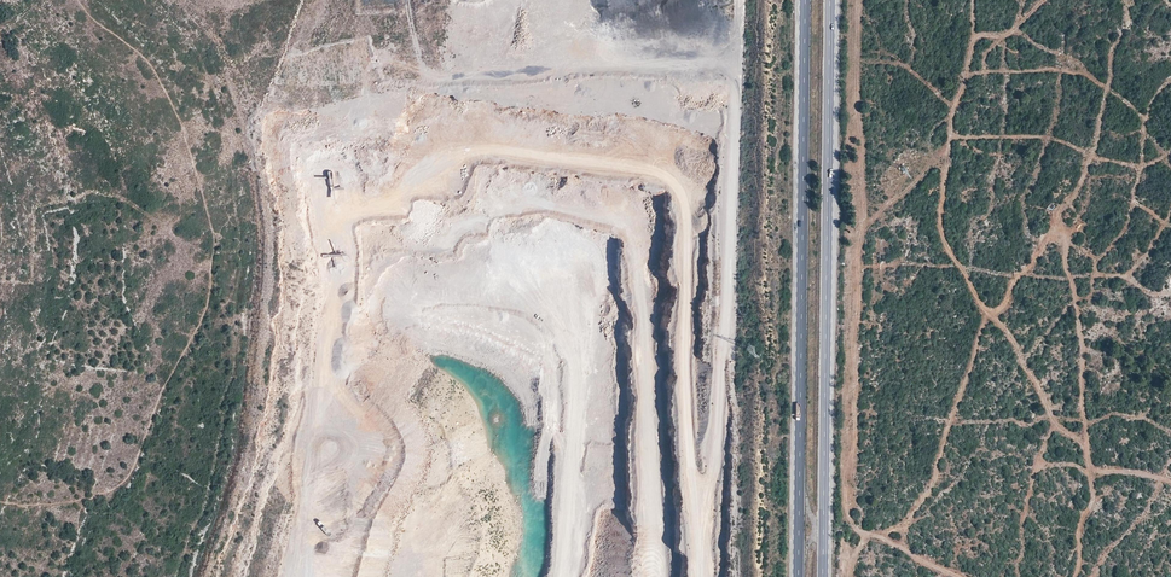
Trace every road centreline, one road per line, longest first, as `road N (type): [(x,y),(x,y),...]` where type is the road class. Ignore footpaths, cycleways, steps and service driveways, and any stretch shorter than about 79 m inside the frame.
road 1 (primary): [(825,576),(832,0)]
road 2 (primary): [(806,0),(799,576)]

